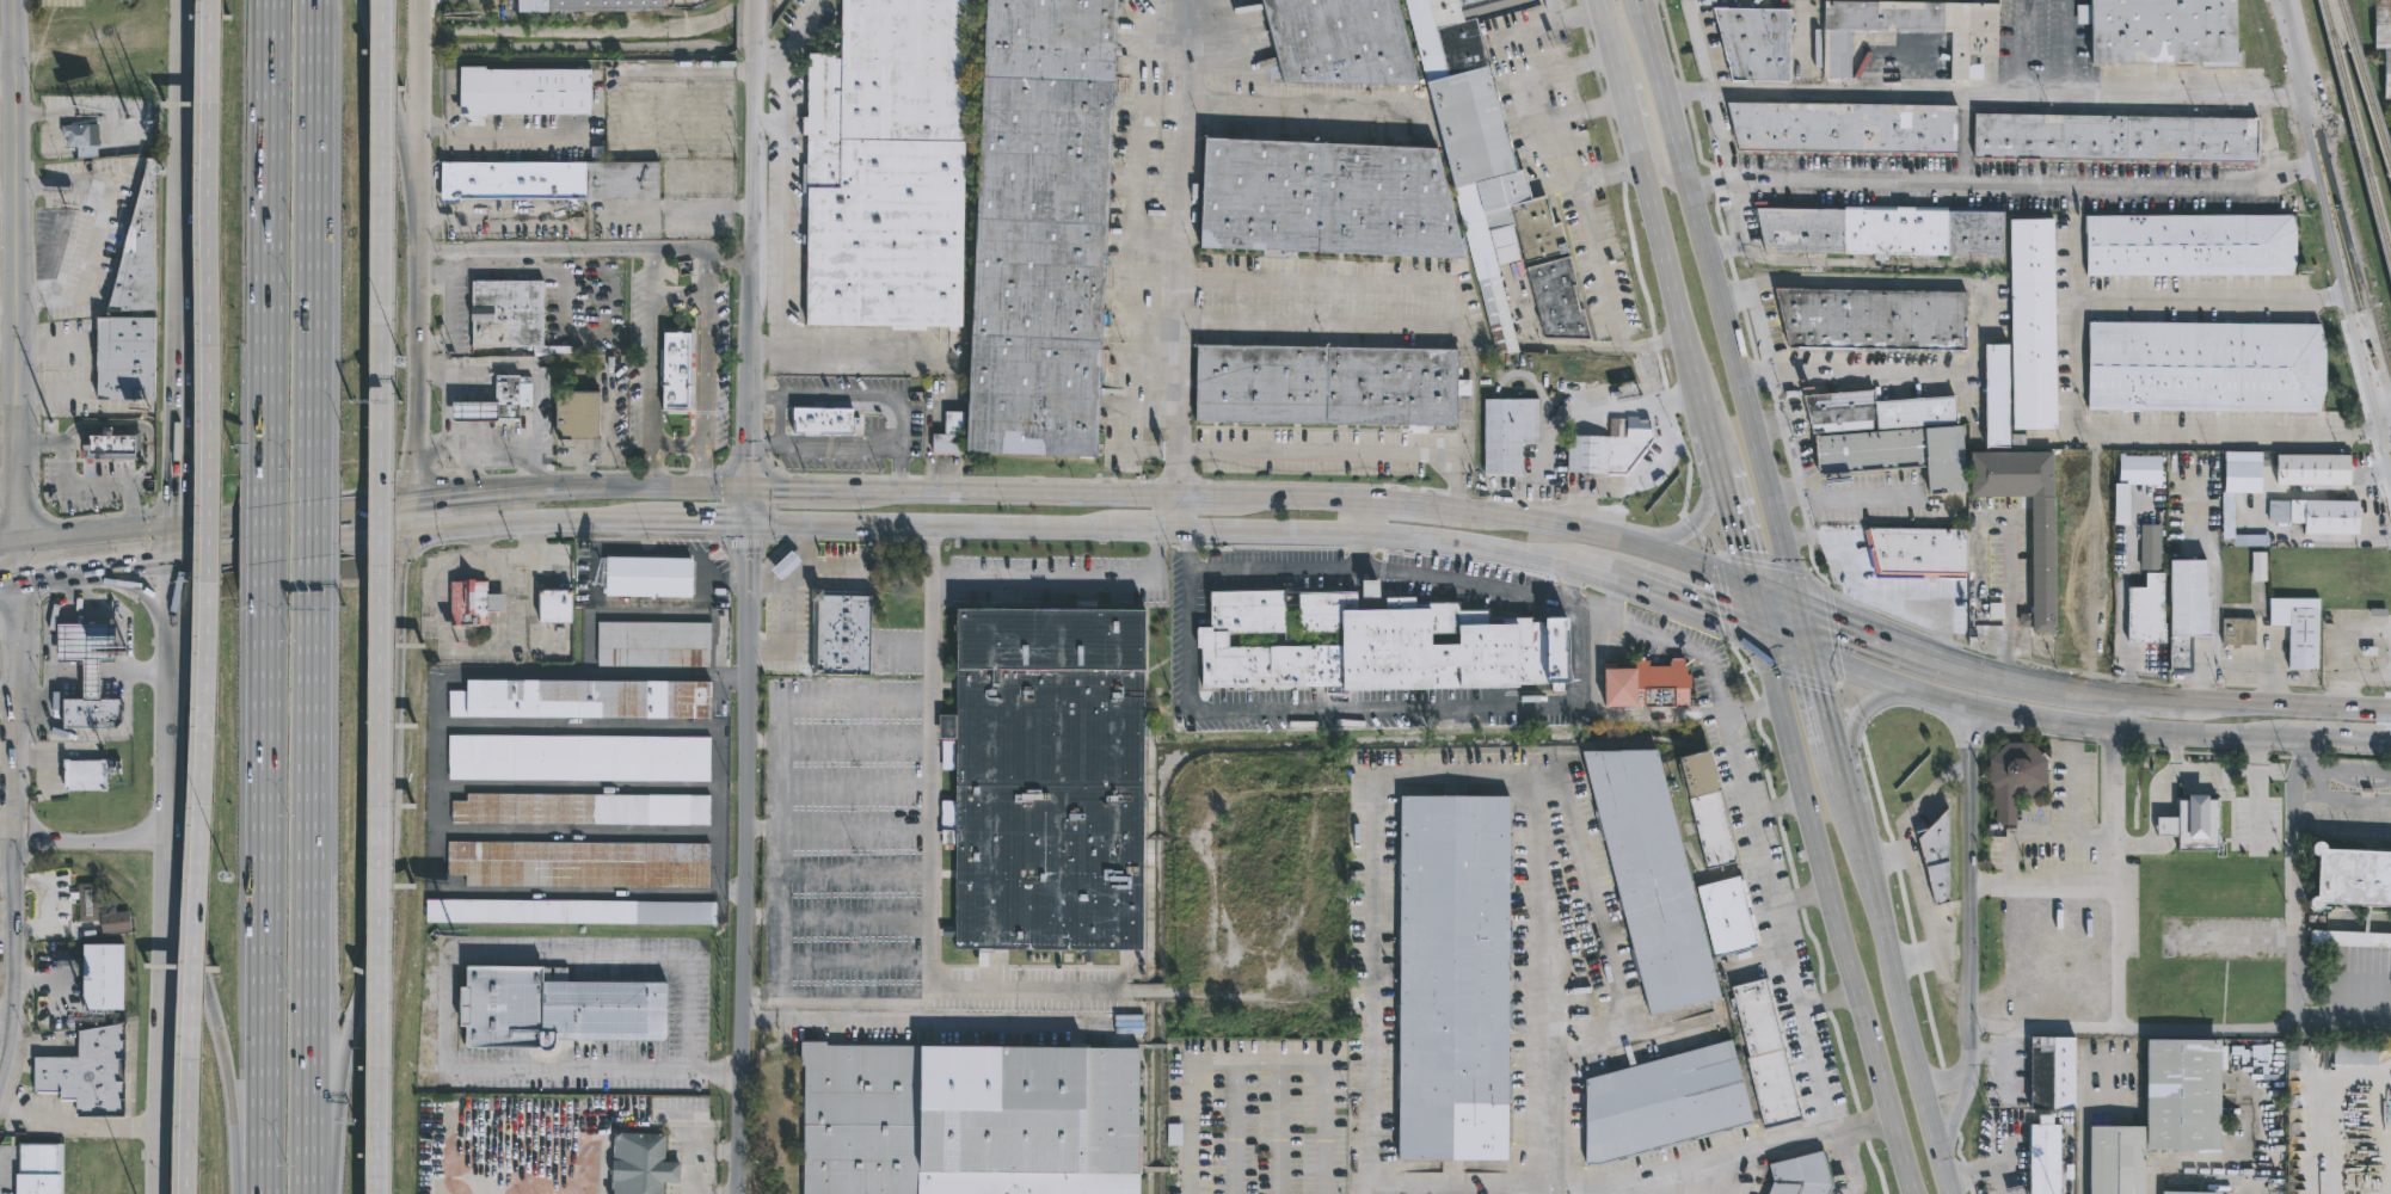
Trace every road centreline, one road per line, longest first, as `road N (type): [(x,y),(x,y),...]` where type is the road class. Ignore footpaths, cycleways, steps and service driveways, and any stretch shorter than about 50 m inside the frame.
road 1 (motorway): [(214,0),(210,580),(190,1193)]
road 2 (motorway): [(382,1193),(386,0)]
road 3 (residential): [(737,1193),(749,525)]
road 4 (motorway): [(309,1193),(313,580)]
road 5 (motorway): [(268,585),(265,1193)]
road 6 (primary): [(1763,639),(1912,1193)]
road 7 (tertiary): [(7,0),(16,540)]
road 8 (primary): [(1775,503),(1639,0)]
road 9 (secondary): [(1809,652),(1905,690),(2004,716),(2304,745)]
road 10 (primary): [(1596,0),(1720,470)]
road 11 (motorway): [(269,0),(268,484)]
road 12 (motorway): [(313,479),(314,0)]
road 13 (secondary): [(1180,533),(1409,541),(1573,570),(1628,591)]
road 14 (residential): [(750,486),(756,44)]
road 15 (tertiary): [(2390,413),(2282,0)]
road 16 (primary): [(1953,1193),(1852,824)]
road 17 (secondary): [(394,540),(414,449),(417,171)]
road 18 (motorway): [(355,1005),(385,897),(393,661)]
road 19 (secondary): [(749,525),(1093,531)]
road 20 (secondary): [(750,486),(589,486),(408,499)]
road 21 (secondary): [(1176,493),(854,488)]
road 22 (secondary): [(2390,714),(2085,694)]
road 23 (secondary): [(173,568),(166,847)]
road 24 (track): [(1740,247),(1763,258),(1984,264)]
road 25 (residential): [(18,827),(11,586)]
road 26 (secondary): [(394,540),(632,524)]
road 27 (secondary): [(1655,549),(1426,504)]
road 28 (secondary): [(173,568),(394,540)]
road 29 (motorway): [(184,910),(234,1126)]
road 30 (secondary): [(161,972),(155,1193)]
road 31 (residential): [(0,1081),(16,993),(18,878)]
road 32 (primary): [(1600,16),(1629,59),(1665,177),(1690,186)]
road 33 (secondary): [(179,0),(180,196)]
road 34 (motorway): [(313,1193),(355,1005)]
road 35 (secondary): [(356,505),(172,525)]
road 36 (secondary): [(180,196),(176,378)]
road 37 (secondary): [(1963,670),(1800,604)]
road 38 (secondary): [(172,525),(16,540)]
road 39 (primary): [(1848,801),(1809,652)]
road 40 (secondary): [(176,378),(172,525)]
road 41 (primary): [(1713,436),(1708,519),(1688,540),(1655,549)]
road 42 (secondary): [(1628,591),(1763,639)]
road 43 (primary): [(1848,801),(1855,719),(1870,700),(1905,690)]
road 44 (secondary): [(1370,498),(1235,494)]
road 45 (secondary): [(422,127),(421,0)]
road 46 (secondary): [(166,847),(161,972)]
road 47 (secondary): [(2085,694),(1963,670)]
road 48 (secondary): [(90,577),(158,607),(173,654)]
road 49 (primary): [(1720,470),(1750,589)]
road 50 (motorway): [(393,661),(394,540)]

